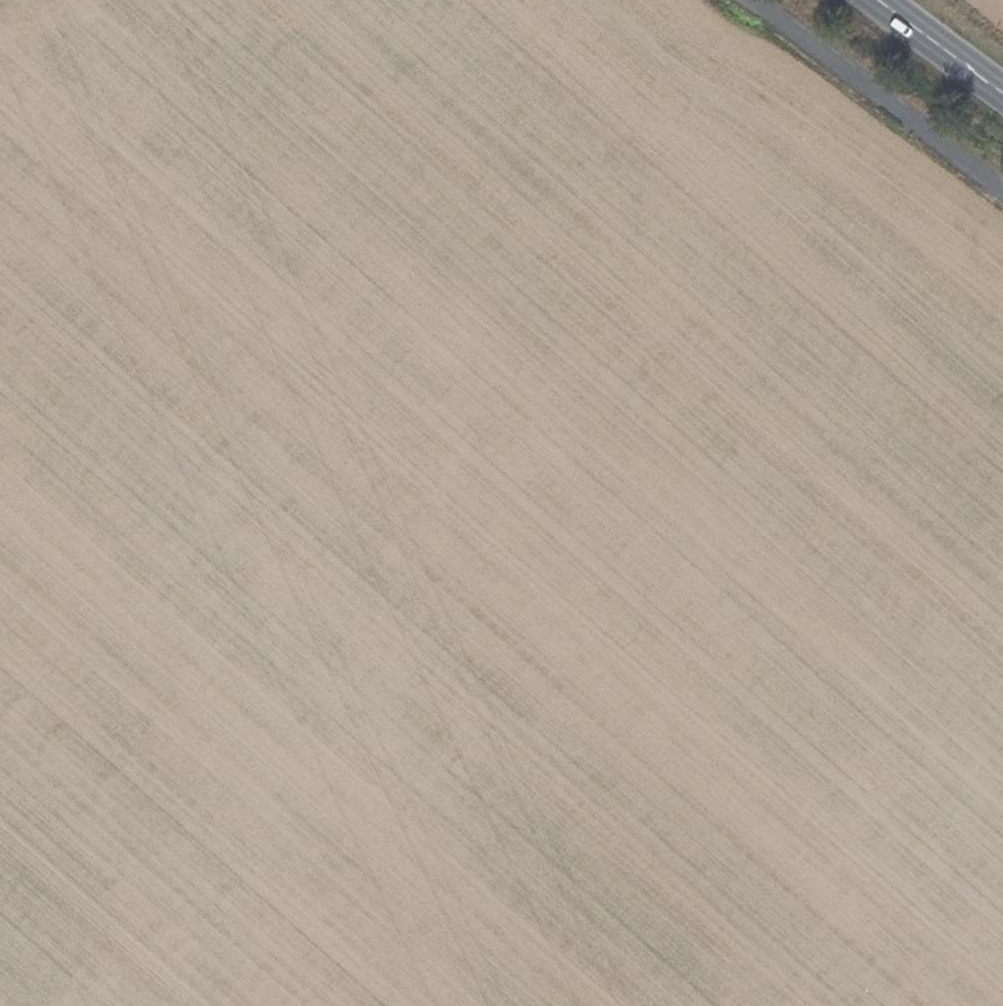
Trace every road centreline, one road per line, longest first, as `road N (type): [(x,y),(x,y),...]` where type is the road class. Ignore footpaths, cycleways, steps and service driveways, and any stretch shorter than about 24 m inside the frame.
road 1 (secondary): [(1002,93),(878,0)]

